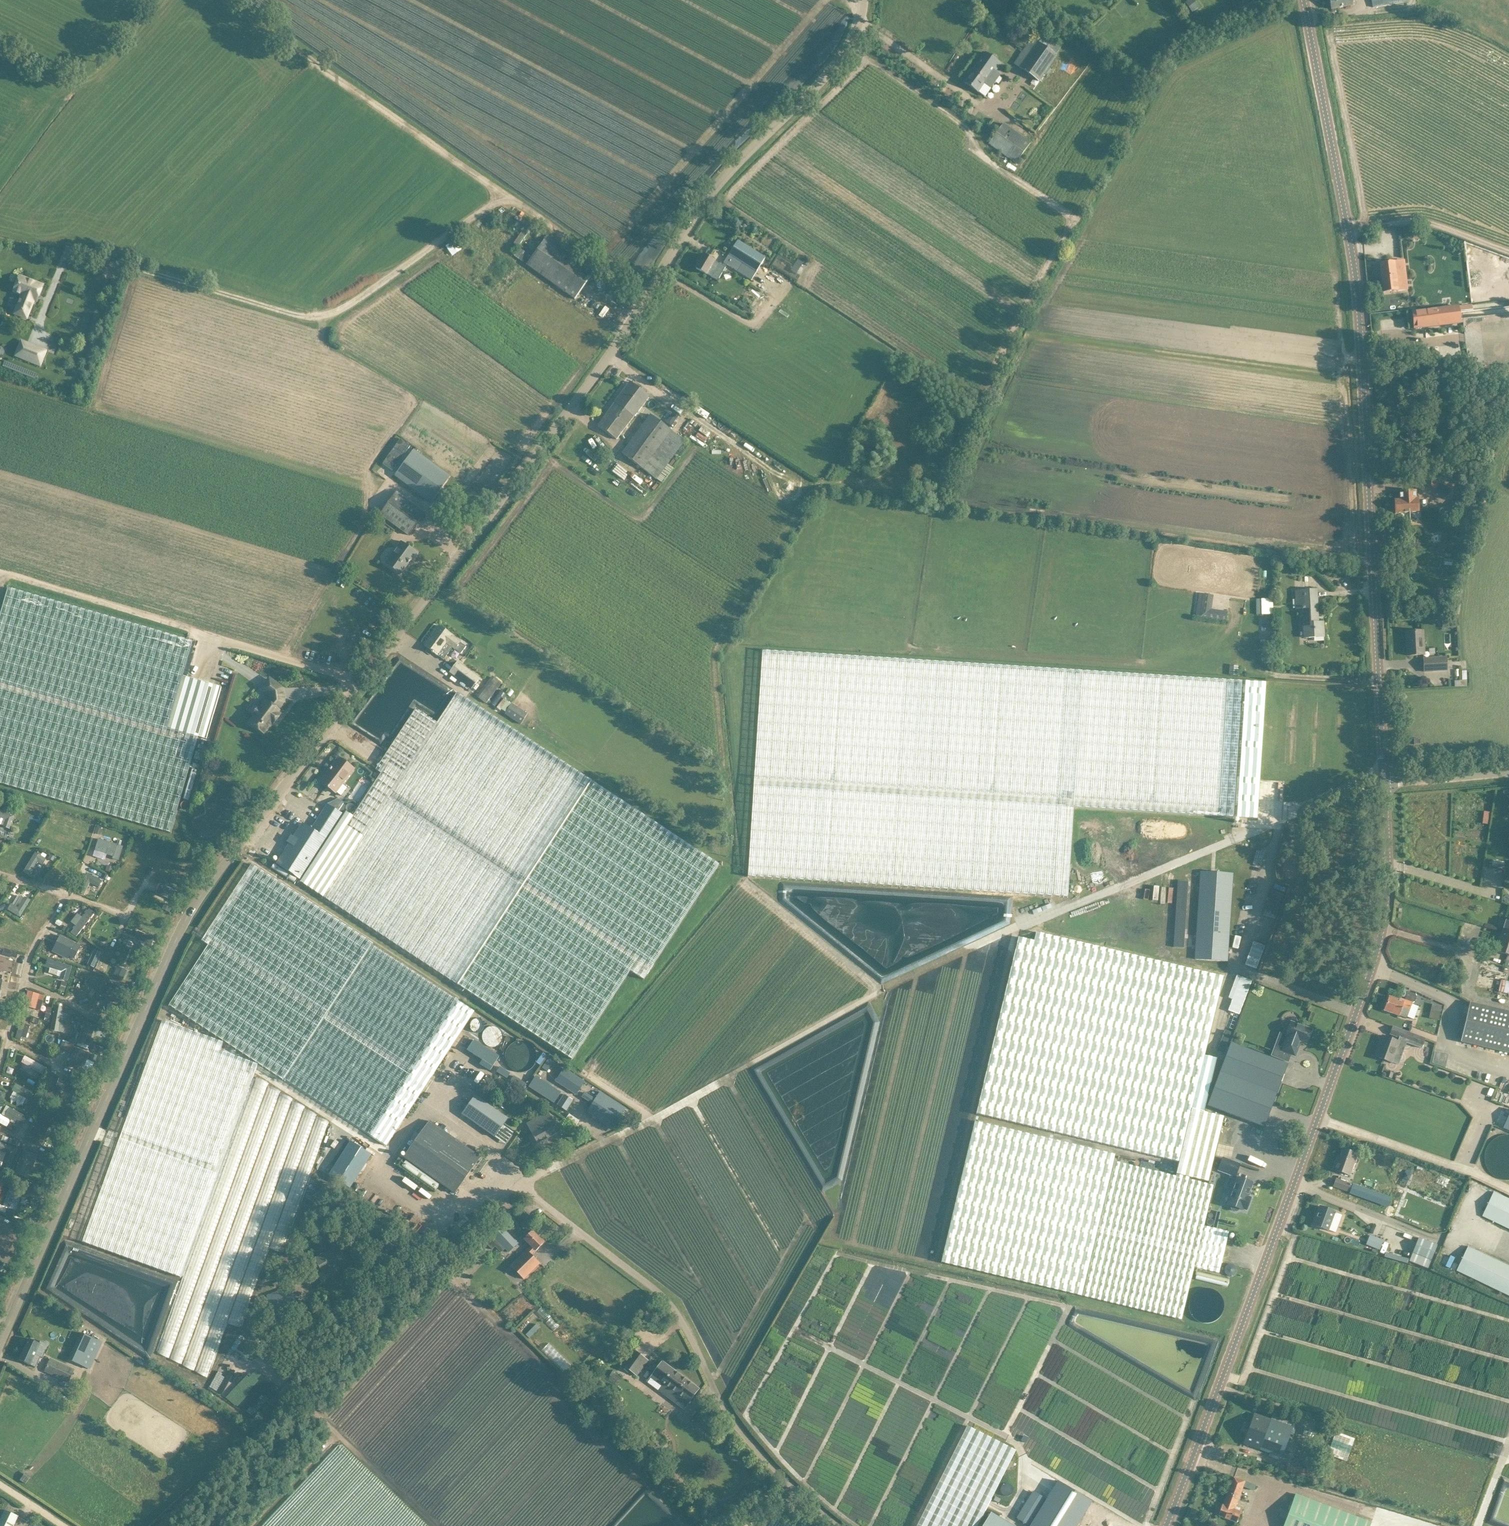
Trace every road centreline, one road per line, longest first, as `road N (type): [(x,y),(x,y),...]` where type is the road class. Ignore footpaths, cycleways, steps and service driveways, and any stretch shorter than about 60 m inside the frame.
road 1 (unclassified): [(0,1355),(140,1036),(217,890),(576,417),(740,179),(859,60),(876,31),(881,0)]
road 2 (tertiary): [(1384,780),(1352,261),(1302,0)]
road 3 (tertiary): [(1165,1525),(1378,951),(1390,876),(1384,780)]
road 4 (track): [(162,1525),(520,1182)]
road 5 (unclassified): [(848,1525),(796,1489),(730,1418),(662,1293),(520,1182)]
road 6 (unclassified): [(1384,780),(1508,775)]

